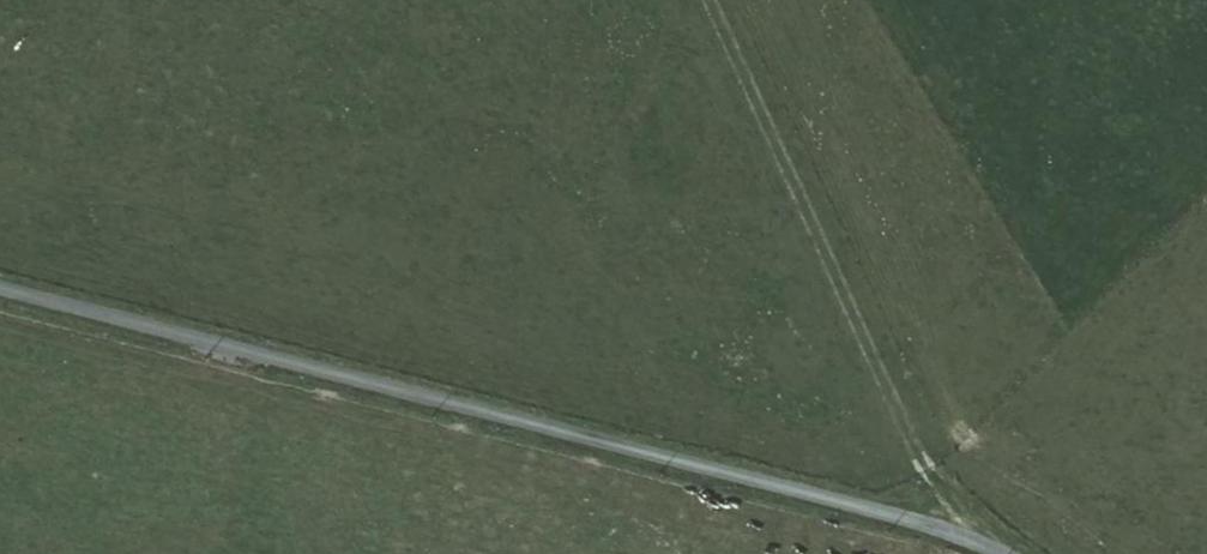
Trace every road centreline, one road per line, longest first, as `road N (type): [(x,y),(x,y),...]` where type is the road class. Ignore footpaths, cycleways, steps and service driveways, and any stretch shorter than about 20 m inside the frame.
road 1 (unclassified): [(0,293),(914,522),(1006,553)]
road 2 (track): [(946,533),(945,509),(705,0)]

